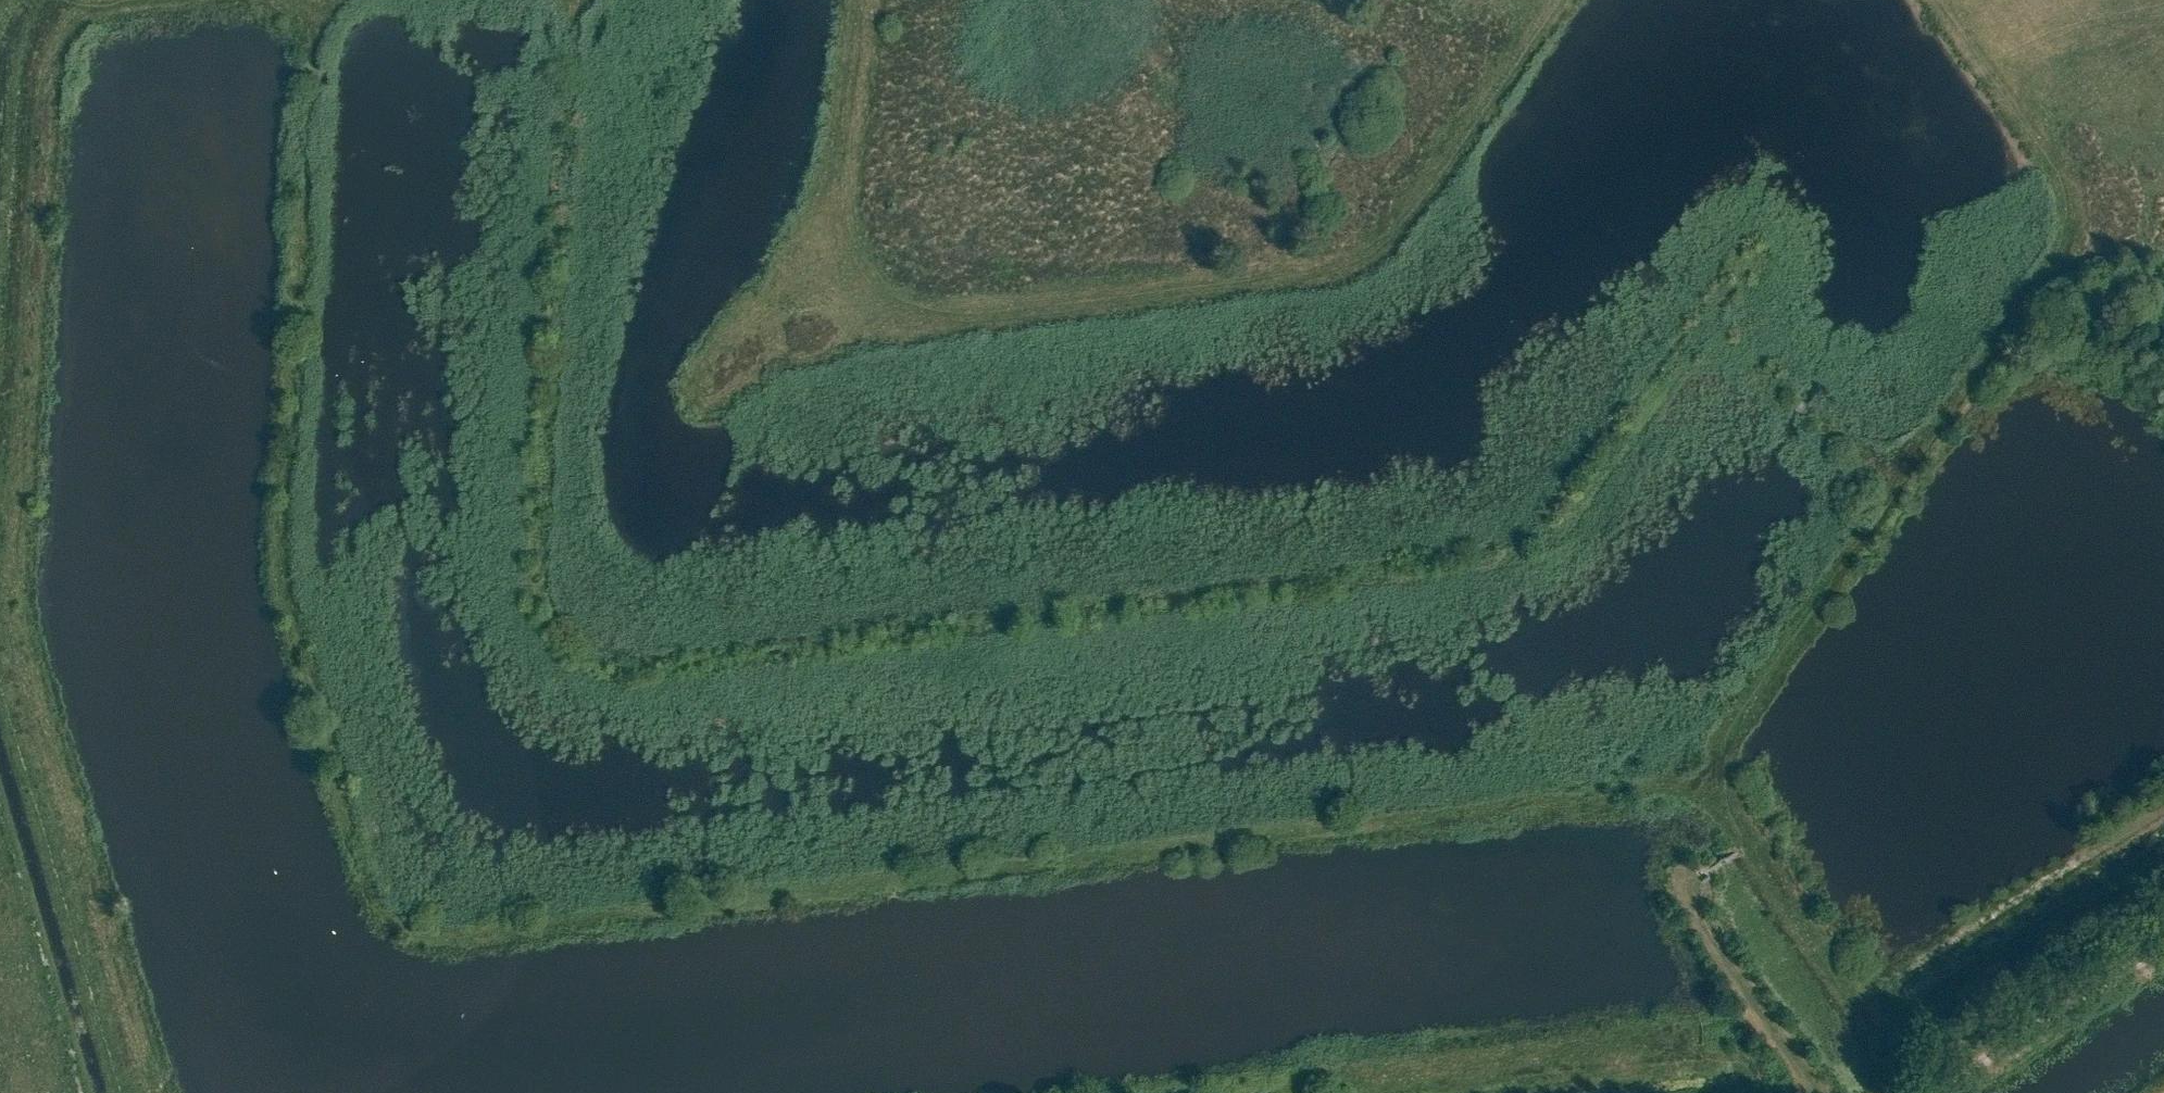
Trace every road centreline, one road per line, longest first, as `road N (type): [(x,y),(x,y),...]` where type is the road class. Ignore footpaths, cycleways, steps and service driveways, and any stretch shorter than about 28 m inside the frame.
road 1 (track): [(1933,1092),(2163,946)]

